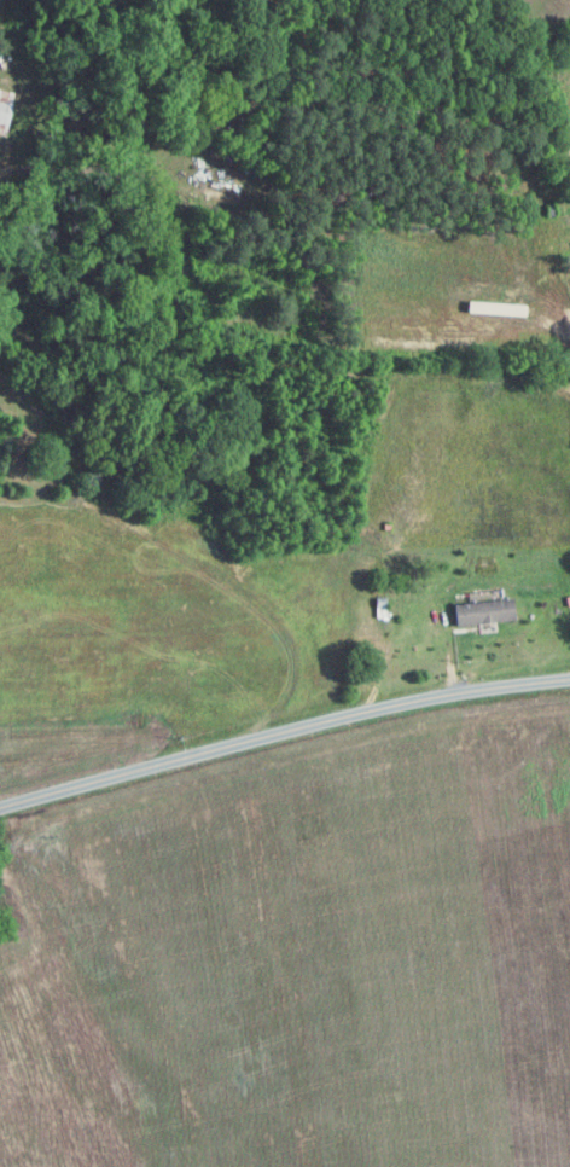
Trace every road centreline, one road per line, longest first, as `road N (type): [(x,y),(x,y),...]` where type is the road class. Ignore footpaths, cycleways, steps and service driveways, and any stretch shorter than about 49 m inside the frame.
road 1 (residential): [(0,807),(419,701),(569,679)]

